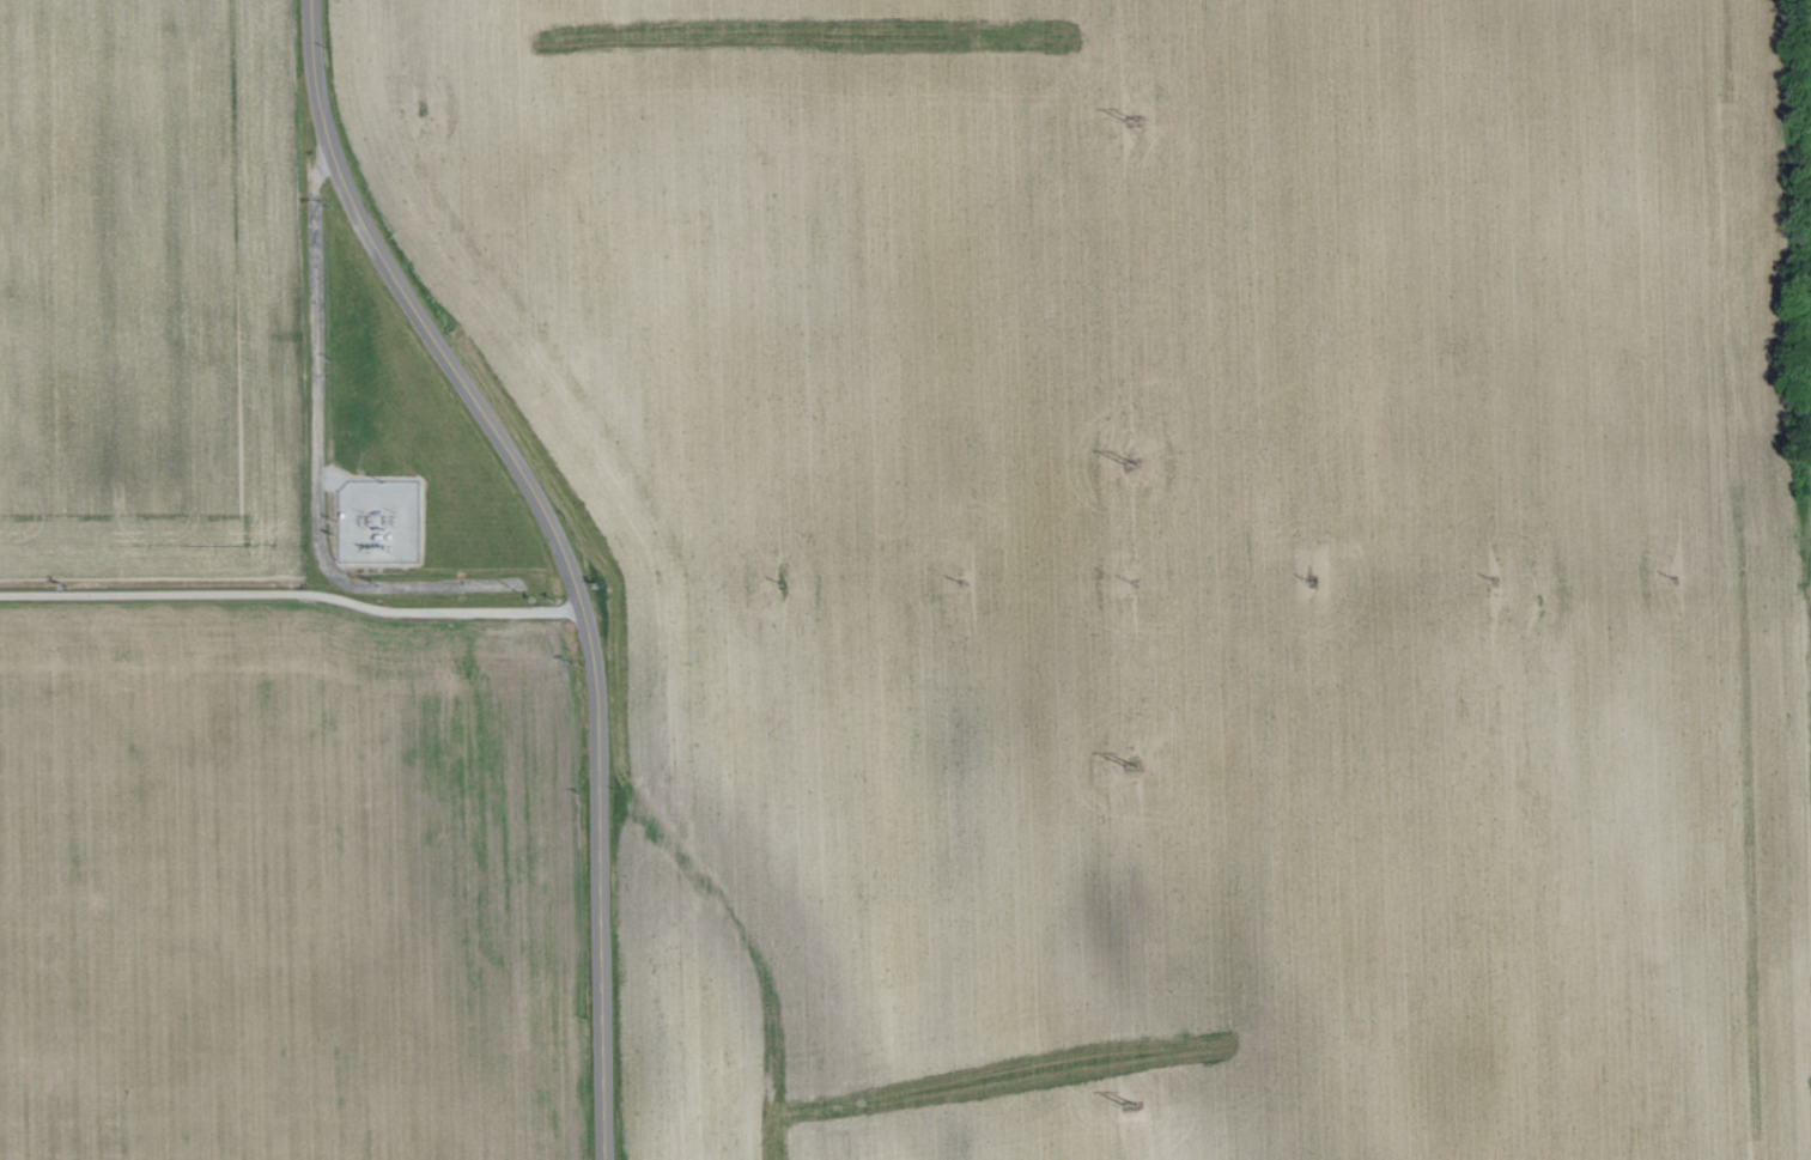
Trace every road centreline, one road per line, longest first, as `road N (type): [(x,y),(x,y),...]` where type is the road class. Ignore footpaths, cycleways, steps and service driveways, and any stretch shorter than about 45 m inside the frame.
road 1 (tertiary): [(579,606),(530,487),(379,254),(328,152),(308,0)]
road 2 (tertiary): [(597,919),(595,680),(579,606)]
road 3 (tertiary): [(601,1159),(597,919)]

